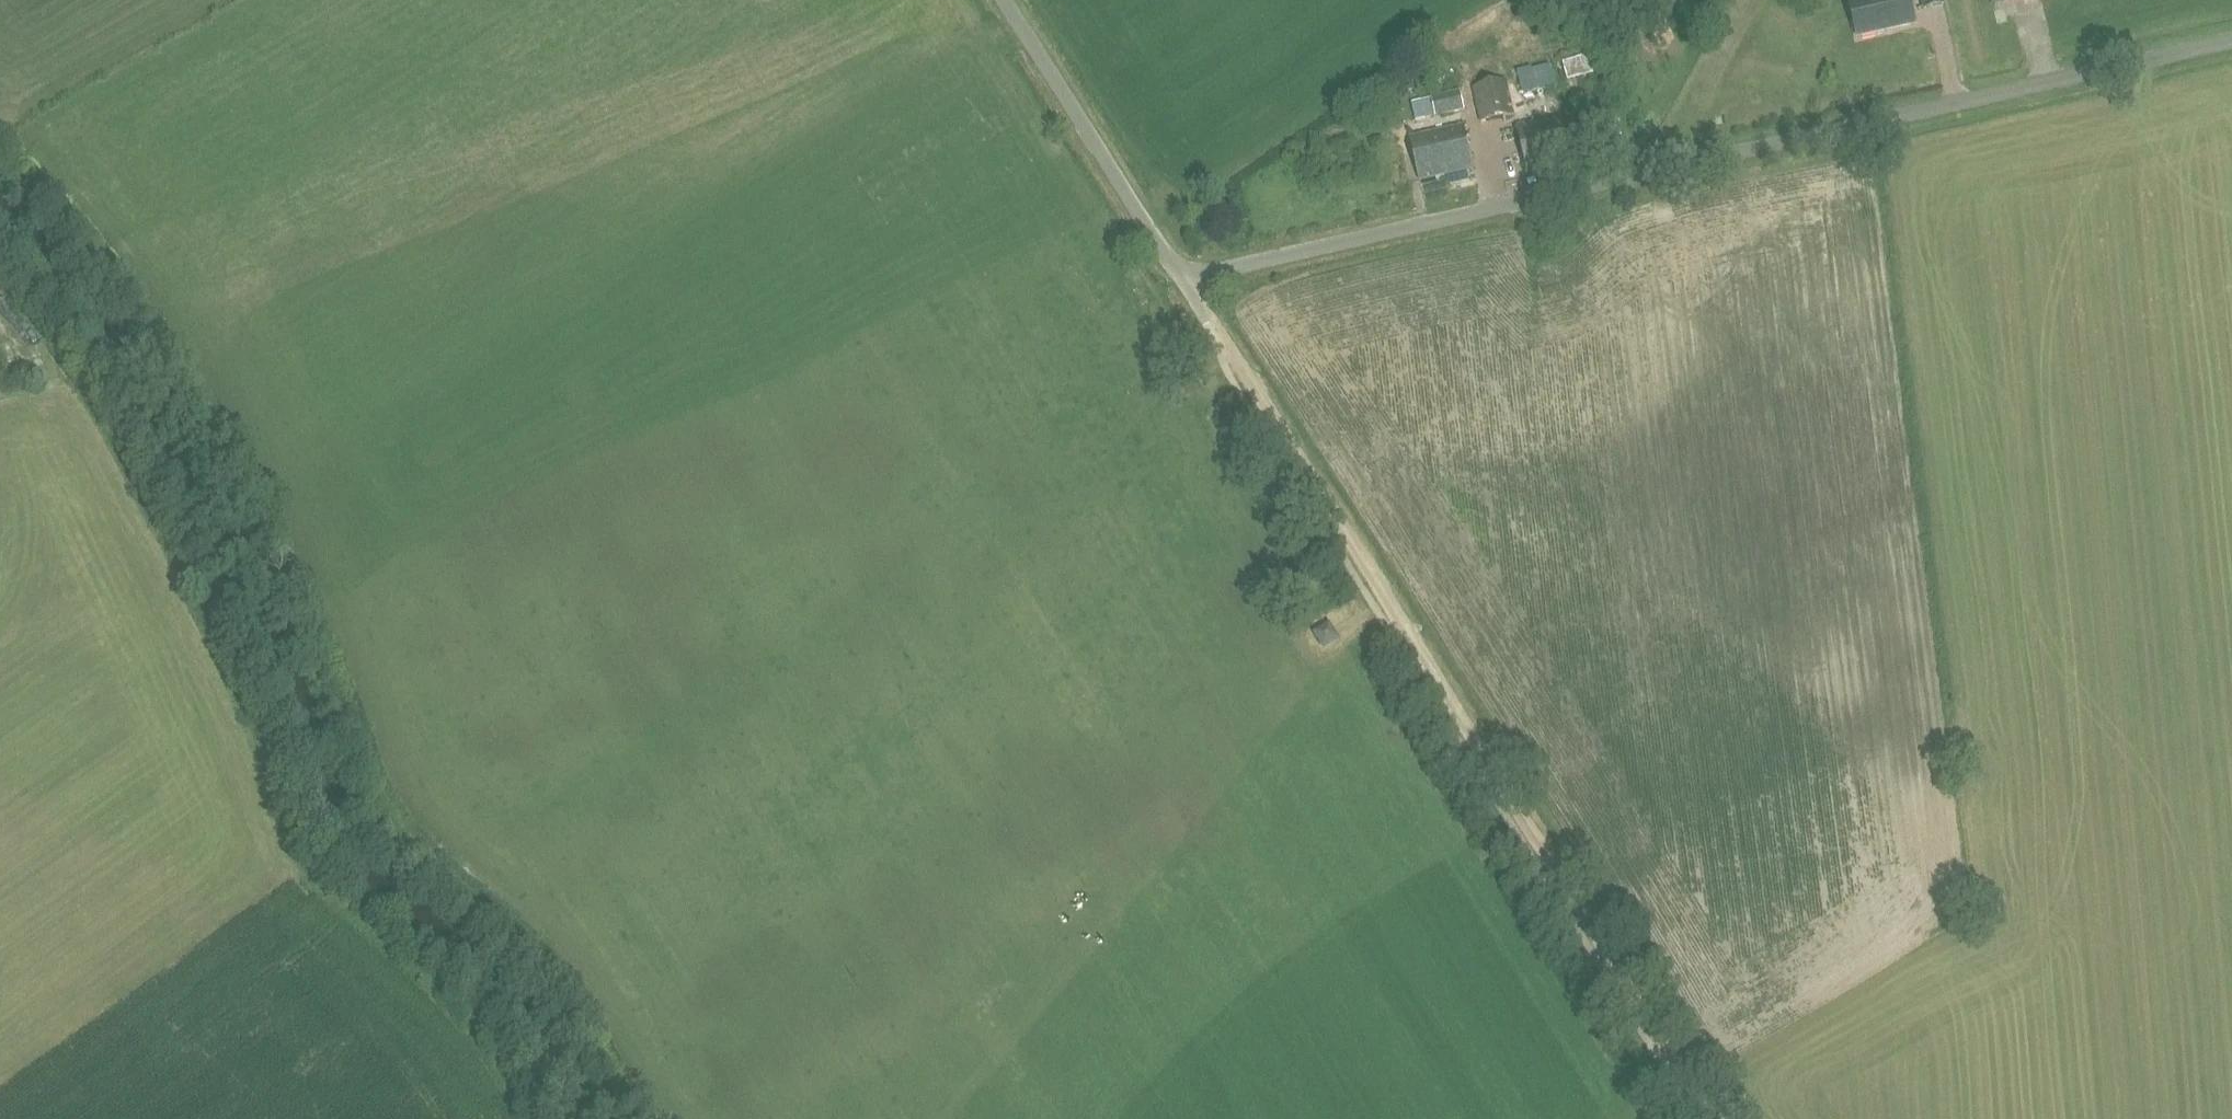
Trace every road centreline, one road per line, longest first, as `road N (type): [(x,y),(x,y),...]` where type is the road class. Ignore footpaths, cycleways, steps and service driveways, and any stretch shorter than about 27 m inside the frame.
road 1 (unclassified): [(1186,276),(2231,42)]
road 2 (track): [(1186,276),(1712,1118)]
road 3 (unclassified): [(1186,276),(1005,0)]

